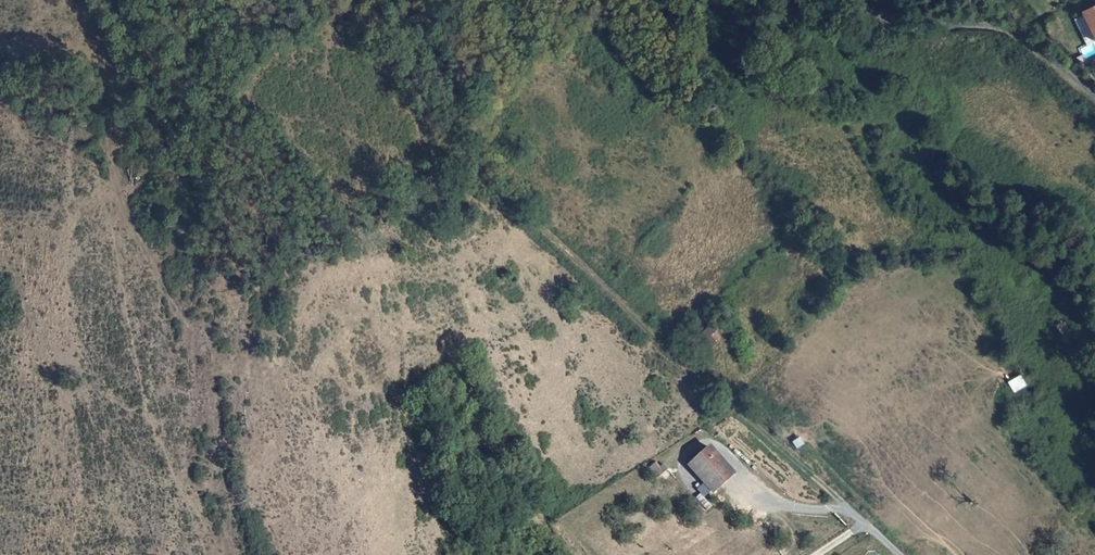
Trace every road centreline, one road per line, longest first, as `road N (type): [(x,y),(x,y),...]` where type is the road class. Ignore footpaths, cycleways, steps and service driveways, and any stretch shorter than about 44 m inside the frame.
road 1 (unclassified): [(897,0),(900,23),(918,32),(977,25),(1016,38),(1094,100)]

